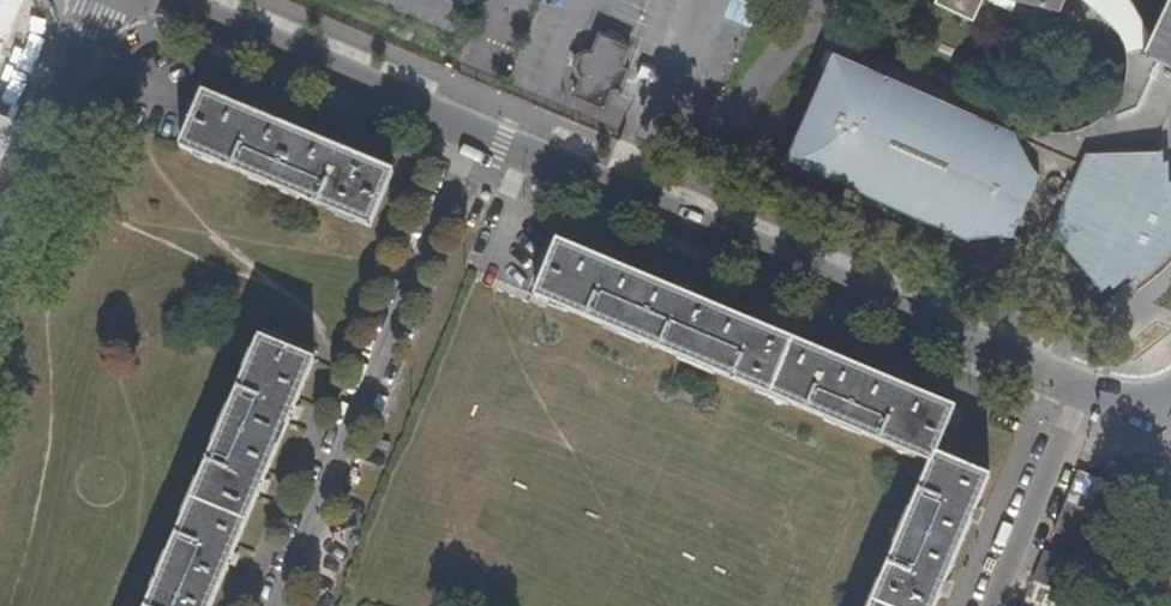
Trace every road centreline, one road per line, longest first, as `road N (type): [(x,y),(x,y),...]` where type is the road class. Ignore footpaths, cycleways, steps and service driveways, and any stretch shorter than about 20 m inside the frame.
road 1 (residential): [(480,125),(1088,374)]
road 2 (residential): [(277,605),(480,125)]
road 3 (residential): [(179,0),(480,125)]
road 4 (tertiary): [(99,0),(0,231)]
road 5 (residential): [(991,605),(1088,374)]

